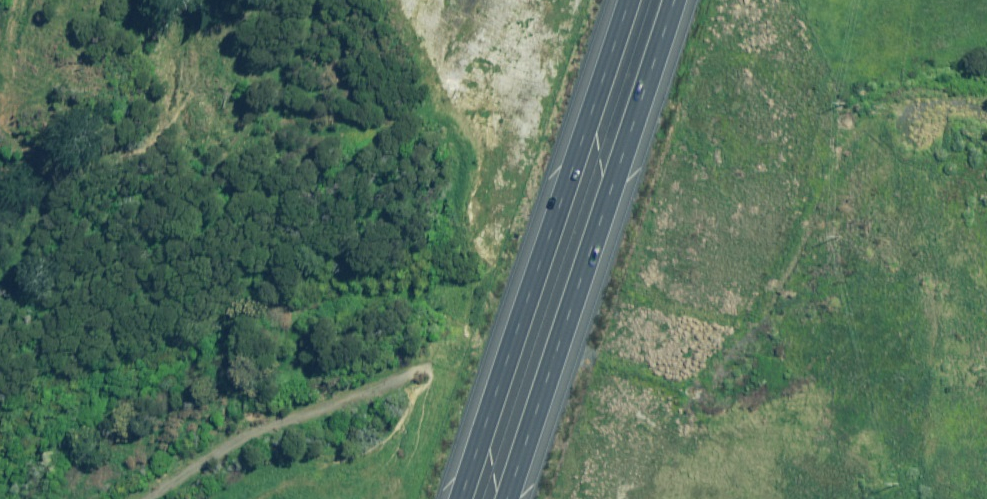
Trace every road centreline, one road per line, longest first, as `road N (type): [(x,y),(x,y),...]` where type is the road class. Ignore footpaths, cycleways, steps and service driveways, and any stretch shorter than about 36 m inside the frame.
road 1 (motorway): [(459,498),(626,0)]
road 2 (motorway): [(671,0),(505,498)]
road 3 (unclassified): [(142,498),(248,431),(430,365)]

